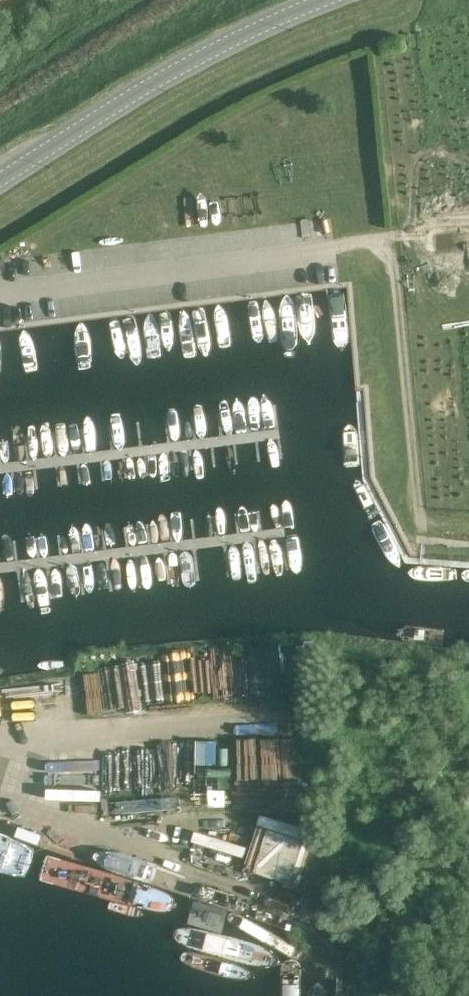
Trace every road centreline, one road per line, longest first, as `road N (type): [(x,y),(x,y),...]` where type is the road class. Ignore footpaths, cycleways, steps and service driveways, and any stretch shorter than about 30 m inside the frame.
road 1 (secondary): [(0,178),(185,63),(308,0)]

